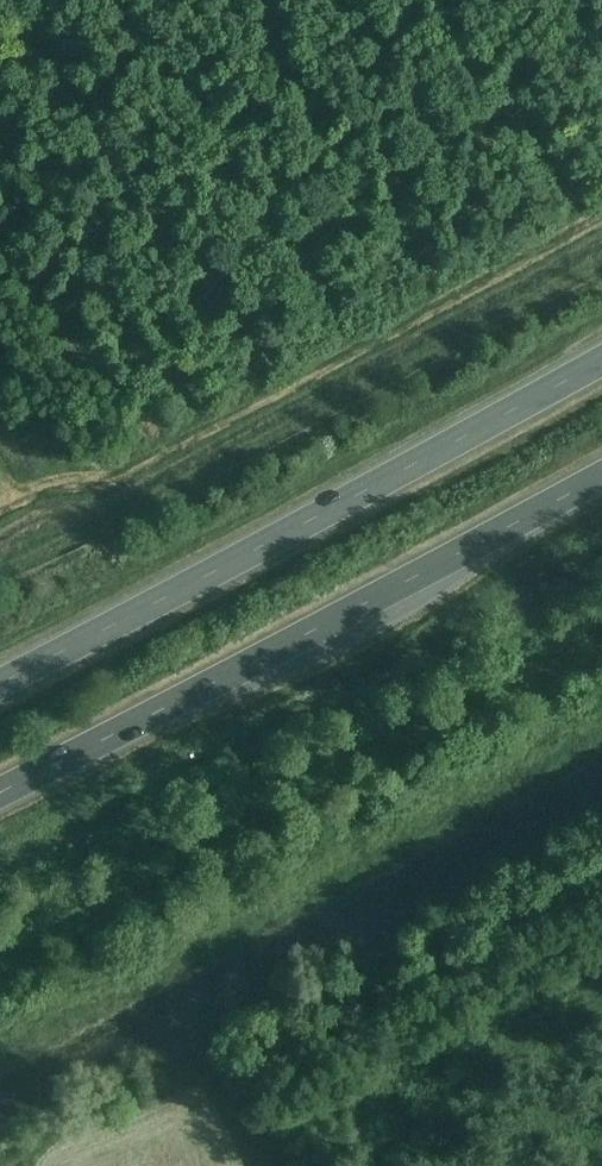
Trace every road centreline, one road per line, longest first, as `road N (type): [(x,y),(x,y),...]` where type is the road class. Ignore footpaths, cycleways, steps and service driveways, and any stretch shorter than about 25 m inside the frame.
road 1 (trunk): [(601,363),(0,683)]
road 2 (trunk): [(0,792),(601,479)]

